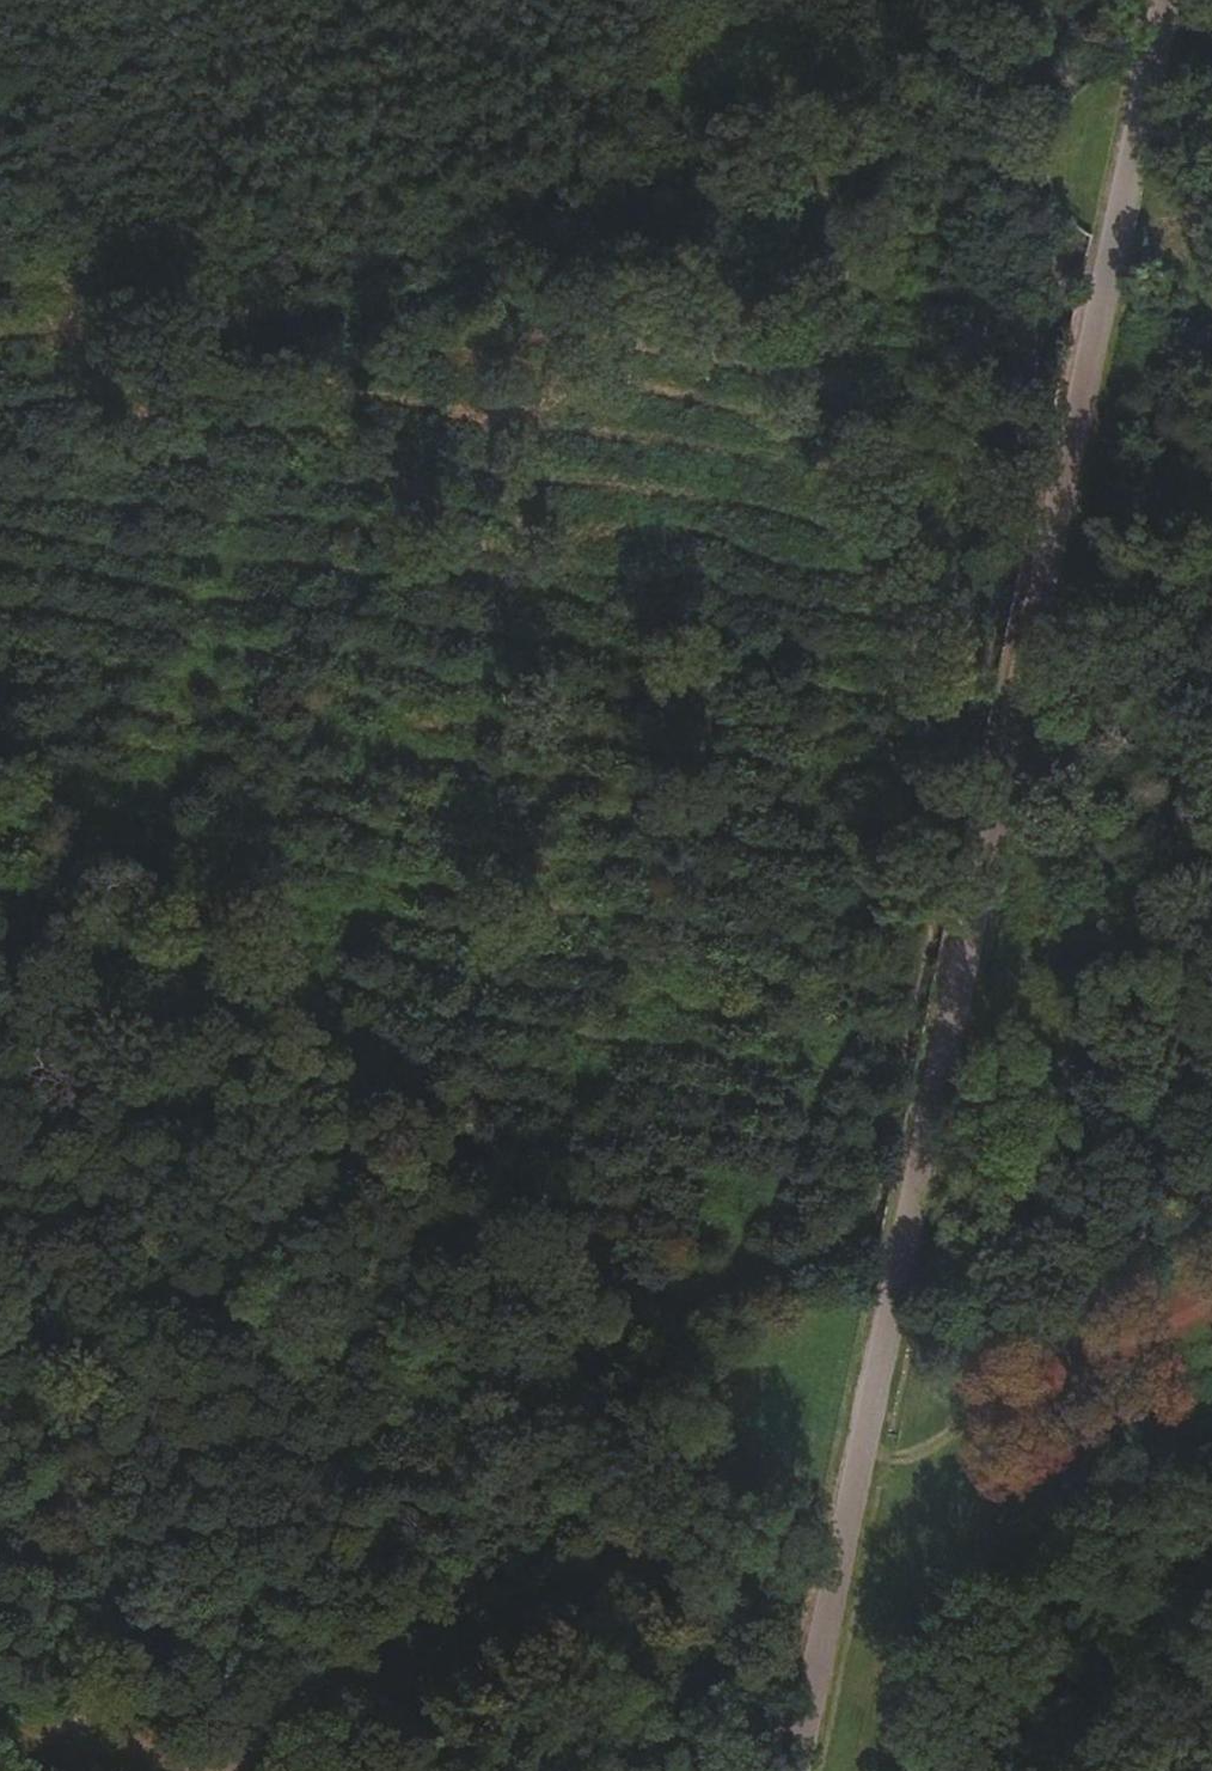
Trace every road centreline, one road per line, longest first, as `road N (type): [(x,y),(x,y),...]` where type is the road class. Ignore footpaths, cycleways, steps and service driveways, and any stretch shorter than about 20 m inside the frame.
road 1 (track): [(677,1316),(0,736)]
road 2 (track): [(203,1770),(0,1728)]

